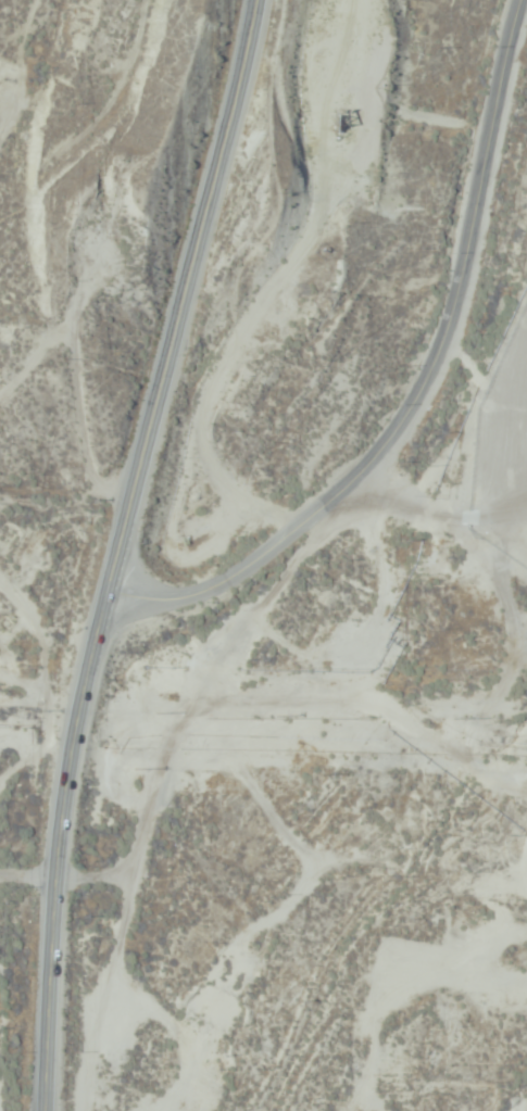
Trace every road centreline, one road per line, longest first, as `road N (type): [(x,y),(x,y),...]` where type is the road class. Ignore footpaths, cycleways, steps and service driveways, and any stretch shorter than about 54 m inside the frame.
road 1 (primary): [(51,1110),(60,868),(83,712),(109,599),(206,321),(239,182),(266,0)]
road 2 (residential): [(109,599),(180,601),(246,571),(332,504),(421,403),(466,276),(526,4)]

